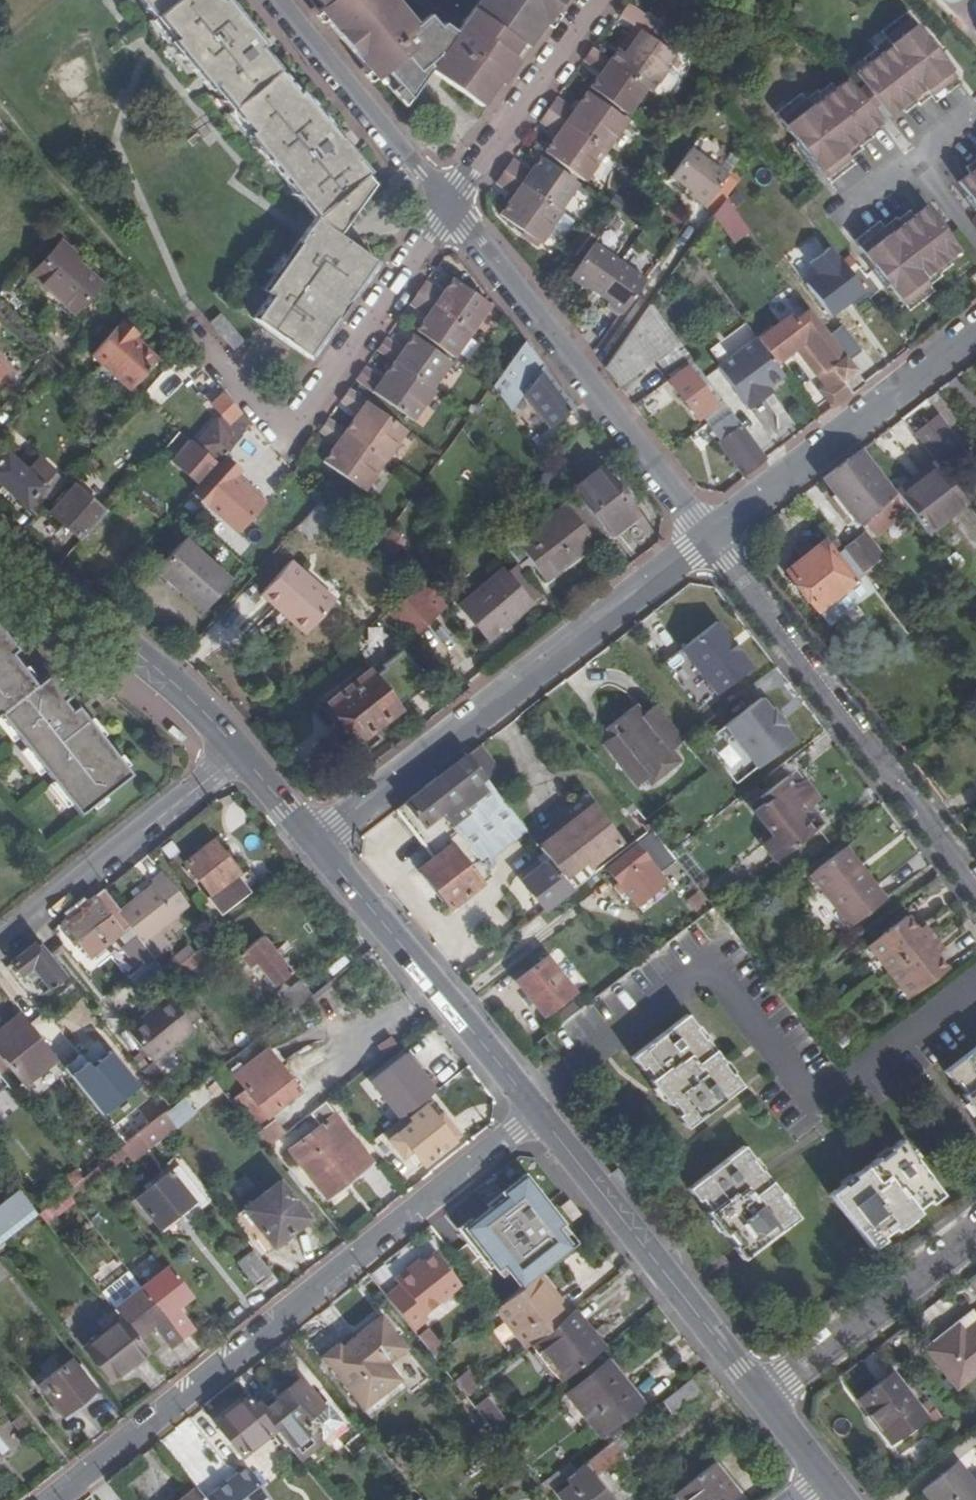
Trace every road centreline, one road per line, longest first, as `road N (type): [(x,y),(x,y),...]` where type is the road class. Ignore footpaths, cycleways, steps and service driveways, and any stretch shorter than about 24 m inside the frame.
road 1 (residential): [(708,538),(453,206),(281,0)]
road 2 (tertiary): [(537,1114),(55,1499)]
road 3 (tertiary): [(708,538),(314,839)]
road 4 (residential): [(708,538),(975,886)]
road 5 (secondary): [(537,1114),(766,1402)]
road 6 (secondary): [(314,839),(537,1114)]
road 7 (tertiary): [(975,332),(708,538)]
road 8 (secondary): [(0,536),(148,659),(239,754)]
road 9 (residential): [(0,945),(239,754)]
road 10 (residential): [(975,1239),(766,1402)]

